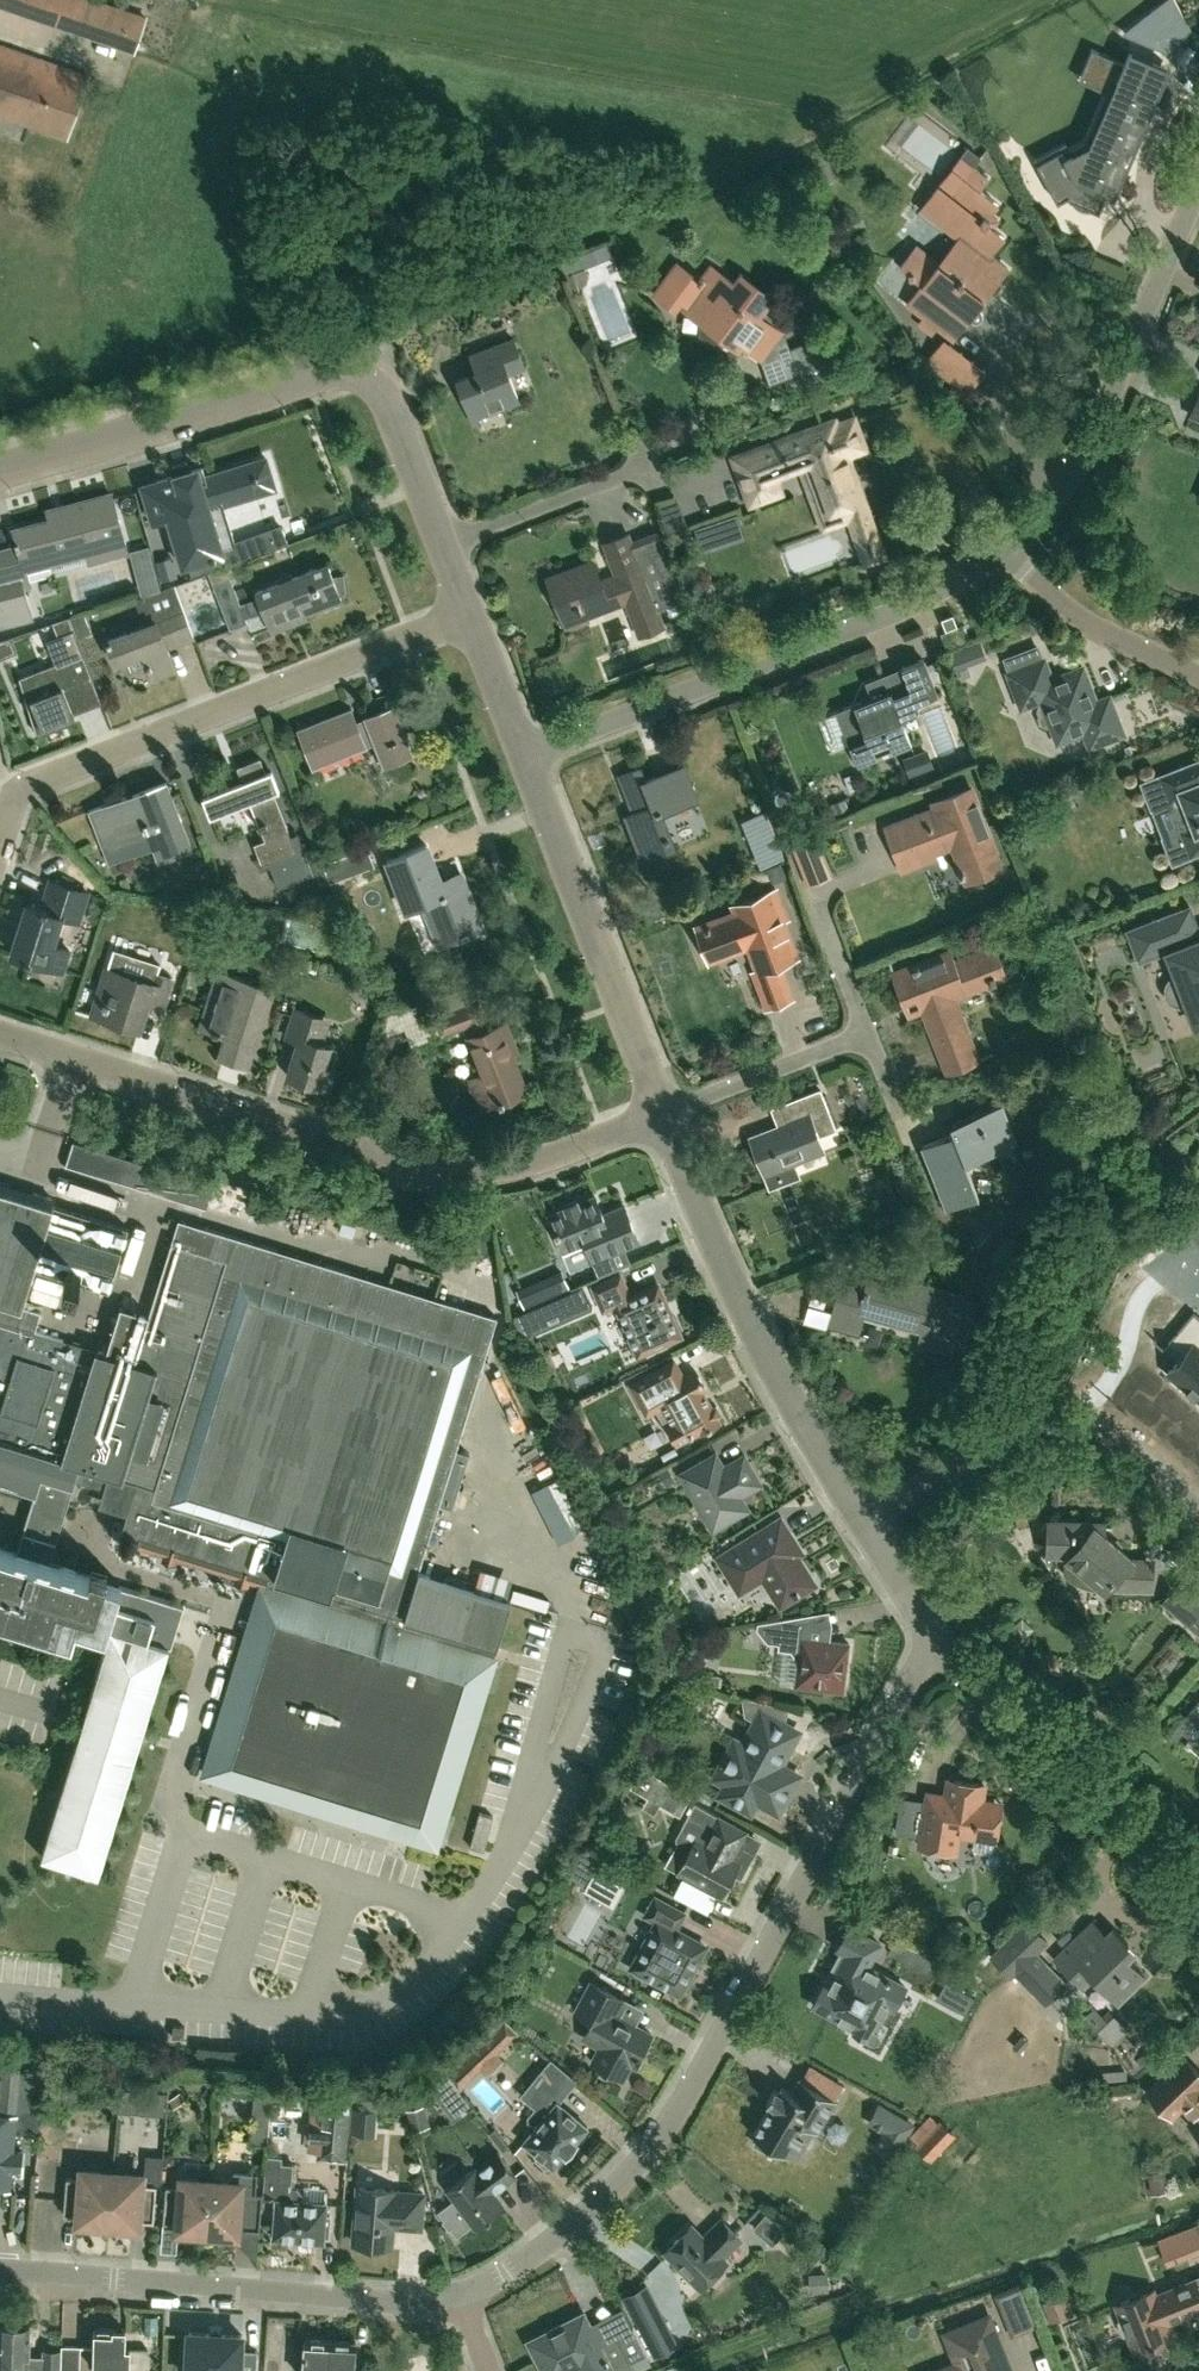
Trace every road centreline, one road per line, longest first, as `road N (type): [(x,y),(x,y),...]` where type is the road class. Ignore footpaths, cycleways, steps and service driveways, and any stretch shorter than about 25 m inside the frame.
road 1 (residential): [(463,2296),(554,2242),(632,2182),(701,2085),(918,1694),(930,1635)]
road 2 (unclassified): [(665,1118),(511,1176),(424,1174),(0,1035)]
road 3 (unclassified): [(0,845),(9,813),(30,789),(474,614)]
road 4 (unclassified): [(533,759),(943,593),(988,562)]
road 5 (residential): [(0,2267),(463,2296)]
road 6 (residential): [(873,1499),(705,1178),(665,1118)]
road 7 (residential): [(1009,539),(1094,454),(1198,197)]
road 8 (unclassified): [(1198,1510),(1072,1405),(1007,1422),(873,1499)]
road 9 (residential): [(665,1118),(533,759)]
road 10 (unclassified): [(1198,1891),(1009,1666),(930,1635)]
road 11 (residential): [(0,469),(321,377),(354,378)]
road 12 (residential): [(1198,674),(1115,638),(1063,603),(1009,539)]
road 13 (unclassified): [(665,1118),(874,1016)]
road 14 (residential): [(447,547),(641,472)]
road 15 (residential): [(447,547),(388,394),(354,378)]
road 16 (residential): [(533,759),(474,614)]
road 17 (residential): [(930,1635),(916,1577),(873,1499)]

